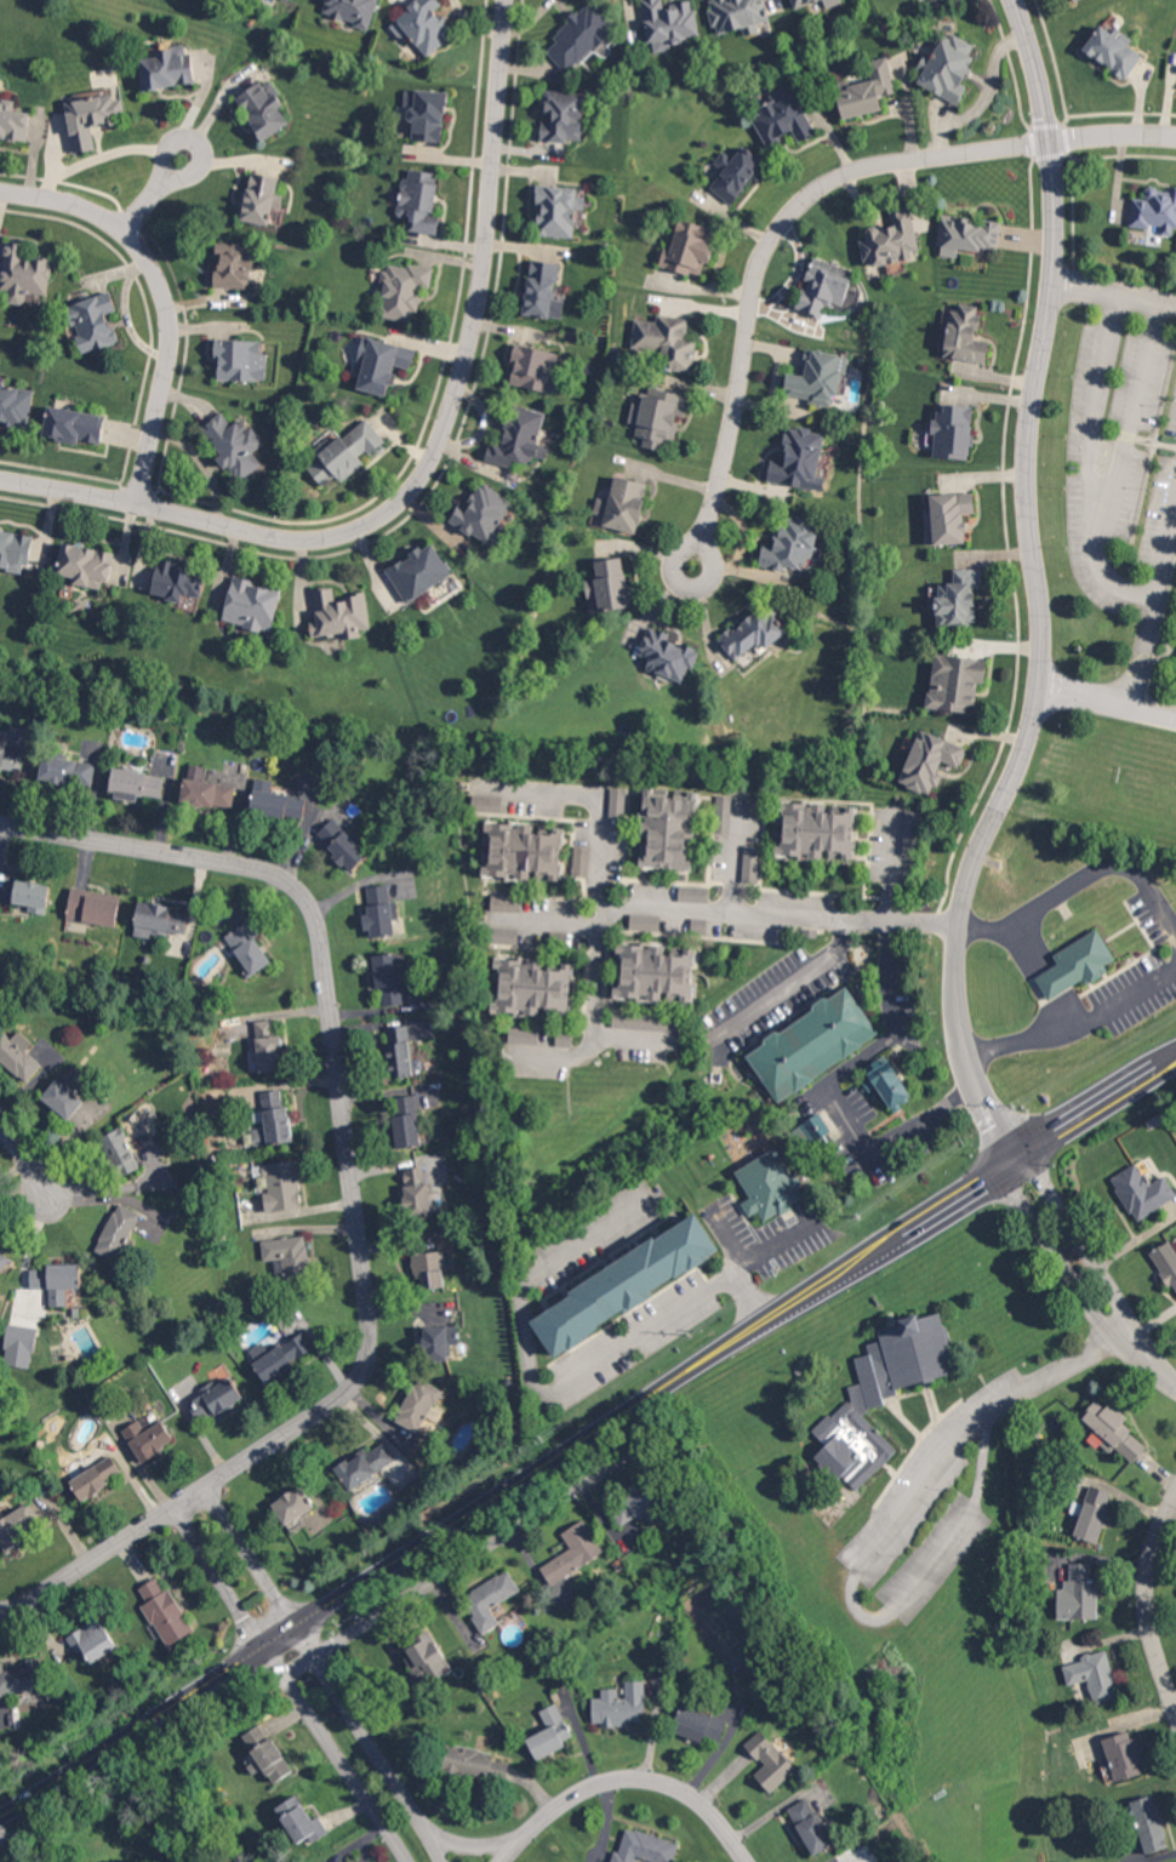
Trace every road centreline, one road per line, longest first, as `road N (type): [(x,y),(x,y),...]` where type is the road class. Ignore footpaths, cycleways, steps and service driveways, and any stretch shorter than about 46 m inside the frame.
road 1 (primary): [(0,1816),(1175,1060)]
road 2 (residential): [(1021,1155),(972,1044),(961,965),(974,879),(1024,760),(1044,673),(1032,449),(1056,282),(1058,200),(1046,92),(1019,0)]
road 3 (residential): [(0,817),(270,866),(301,885),(322,925),(370,1295),(370,1349),(355,1381),(329,1406),(175,1506)]
road 4 (residential): [(504,0),(475,314),(434,451),(401,498),(358,527),(302,538),(0,478)]
road 5 (residential): [(707,526),(753,284),(788,216),(832,179),(867,166),(1000,147)]
road 6 (residential): [(136,502),(166,365),(169,330),(155,279),(137,249),(101,217),(0,193)]
road 7 (residential): [(964,924),(604,903)]
road 8 (residential): [(741,1861),(689,1803),(632,1784),(595,1792),(499,1846),(433,1841)]
road 9 (residential): [(1003,1167),(1095,1309),(1175,1386)]
road 10 (residential): [(443,1861),(295,1624)]
road 11 (residential): [(1175,1375),(1033,1148)]
road 12 (residential): [(262,1646),(404,1861)]
road 13 (residential): [(604,903),(596,800),(472,786)]
road 14 (residential): [(604,903),(590,1049),(578,1058),(513,1055)]
road 15 (residential): [(175,1506),(41,1590),(0,1605)]
road 16 (residential): [(217,1502),(189,1497),(183,1521),(262,1646)]
road 17 (residential): [(1175,1691),(1152,1597),(1155,1553),(1175,1500)]
road 18 (residential): [(710,538),(707,526),(674,559),(681,589),(702,593),(714,583),(710,538)]
road 19 (residential): [(295,1624),(217,1502)]
road 20 (residential): [(162,184),(198,172),(205,155),(198,141),(176,141),(162,184)]
road 21 (residential): [(1054,138),(1175,132)]

